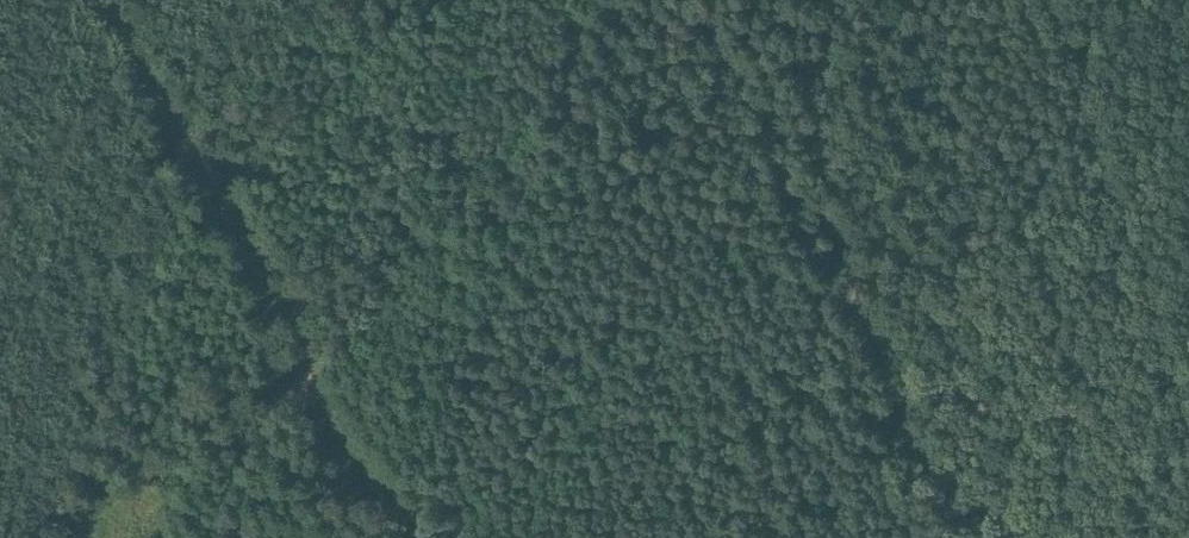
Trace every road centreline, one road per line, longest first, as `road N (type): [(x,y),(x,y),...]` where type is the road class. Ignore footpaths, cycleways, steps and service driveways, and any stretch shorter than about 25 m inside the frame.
road 1 (track): [(410,537),(149,0)]
road 2 (track): [(173,0),(0,193)]

